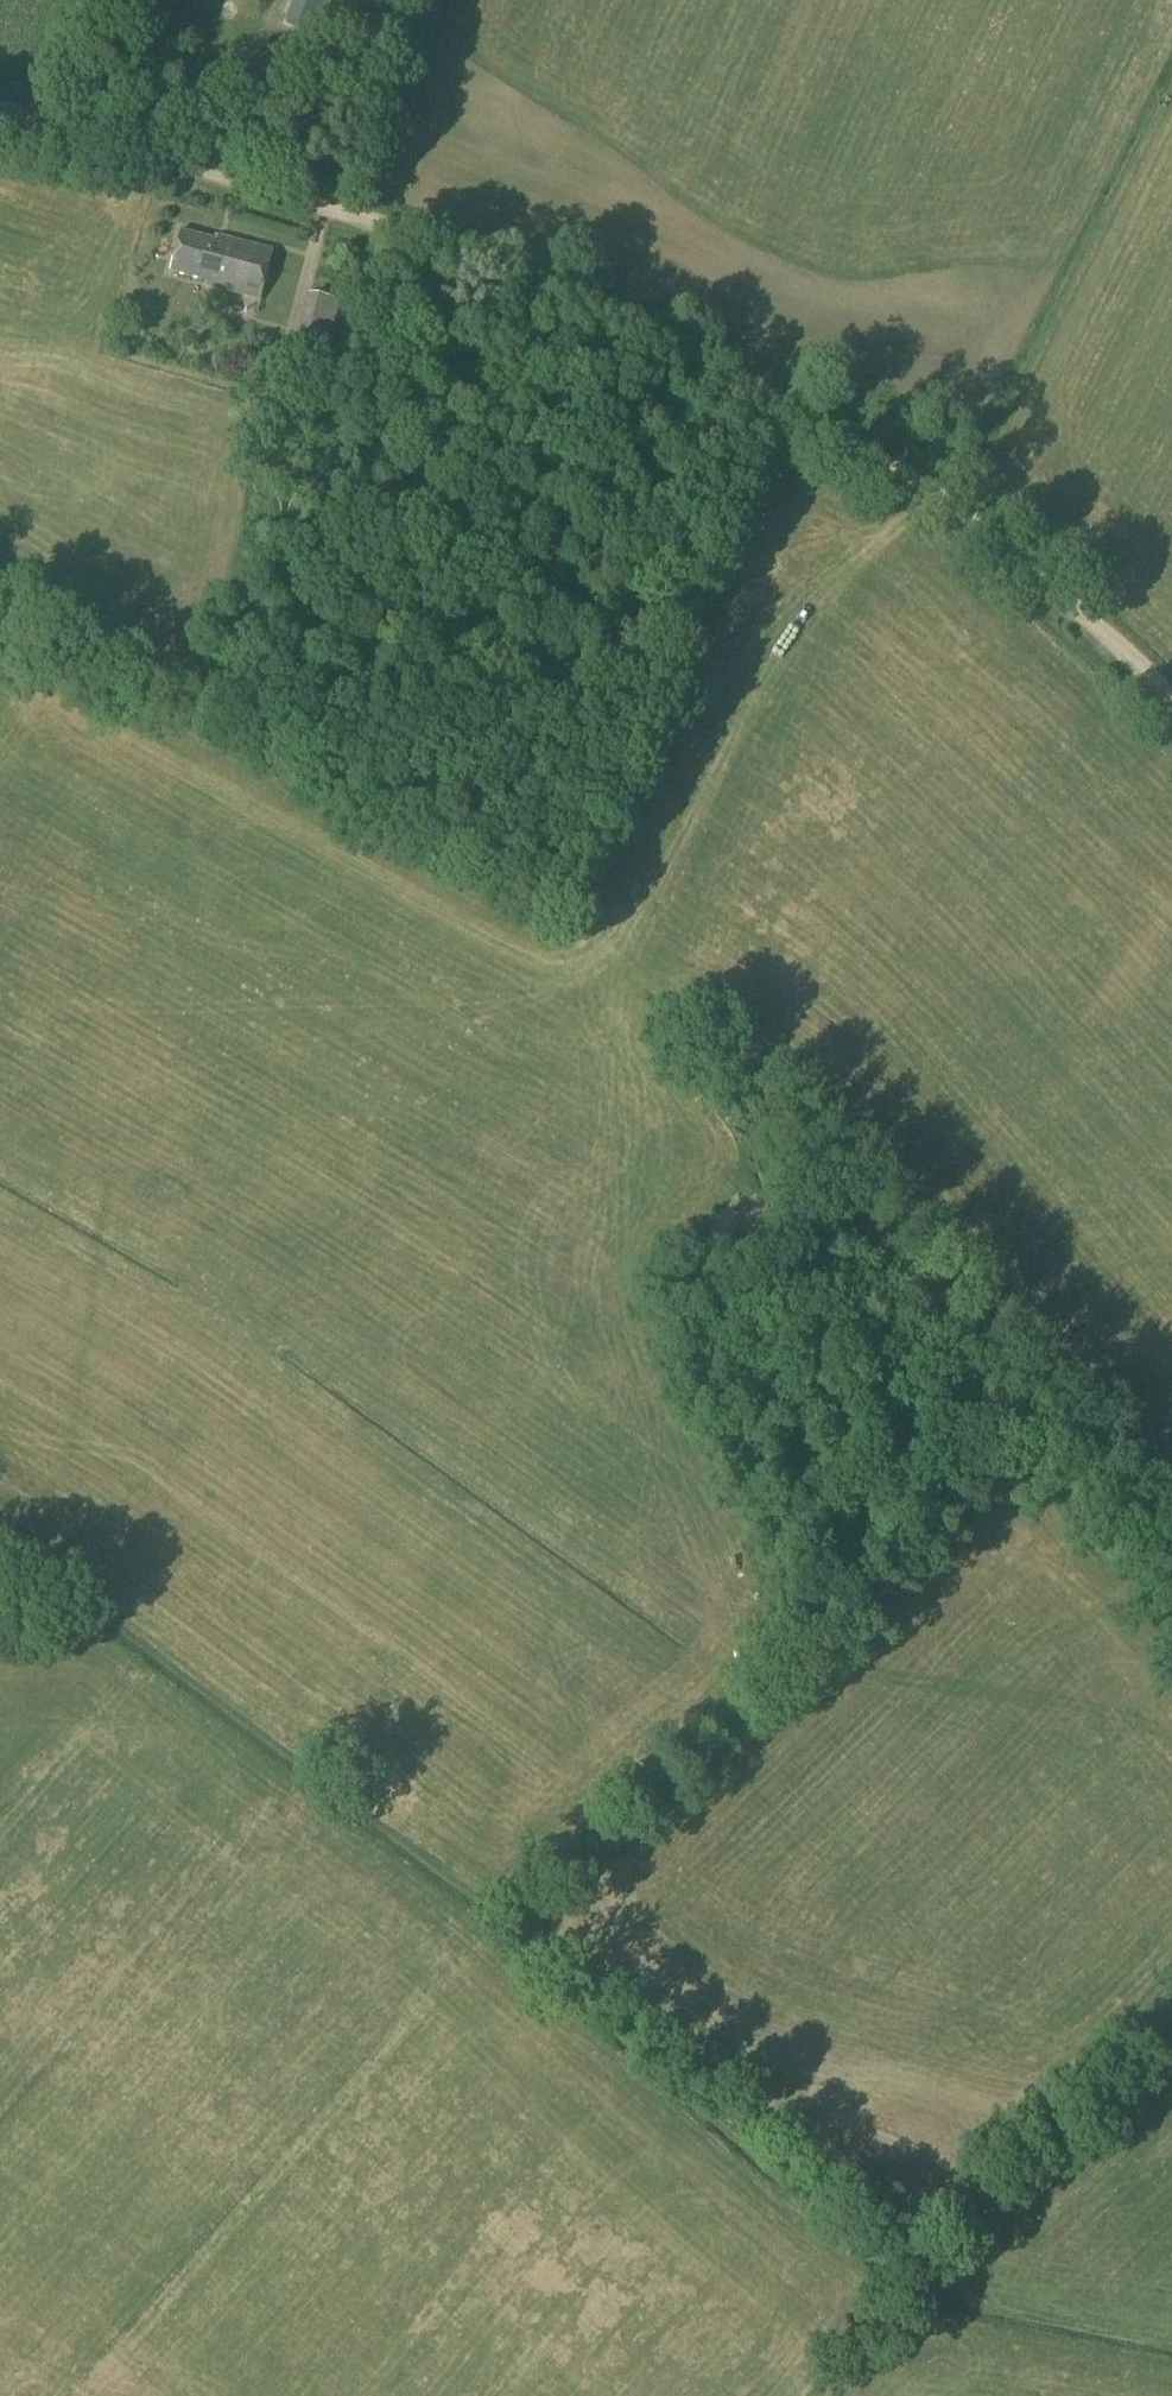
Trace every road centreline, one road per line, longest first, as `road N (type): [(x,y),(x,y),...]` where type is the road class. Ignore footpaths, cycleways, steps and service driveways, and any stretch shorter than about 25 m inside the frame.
road 1 (track): [(1171,704),(969,522),(823,423),(672,345),(0,118)]

